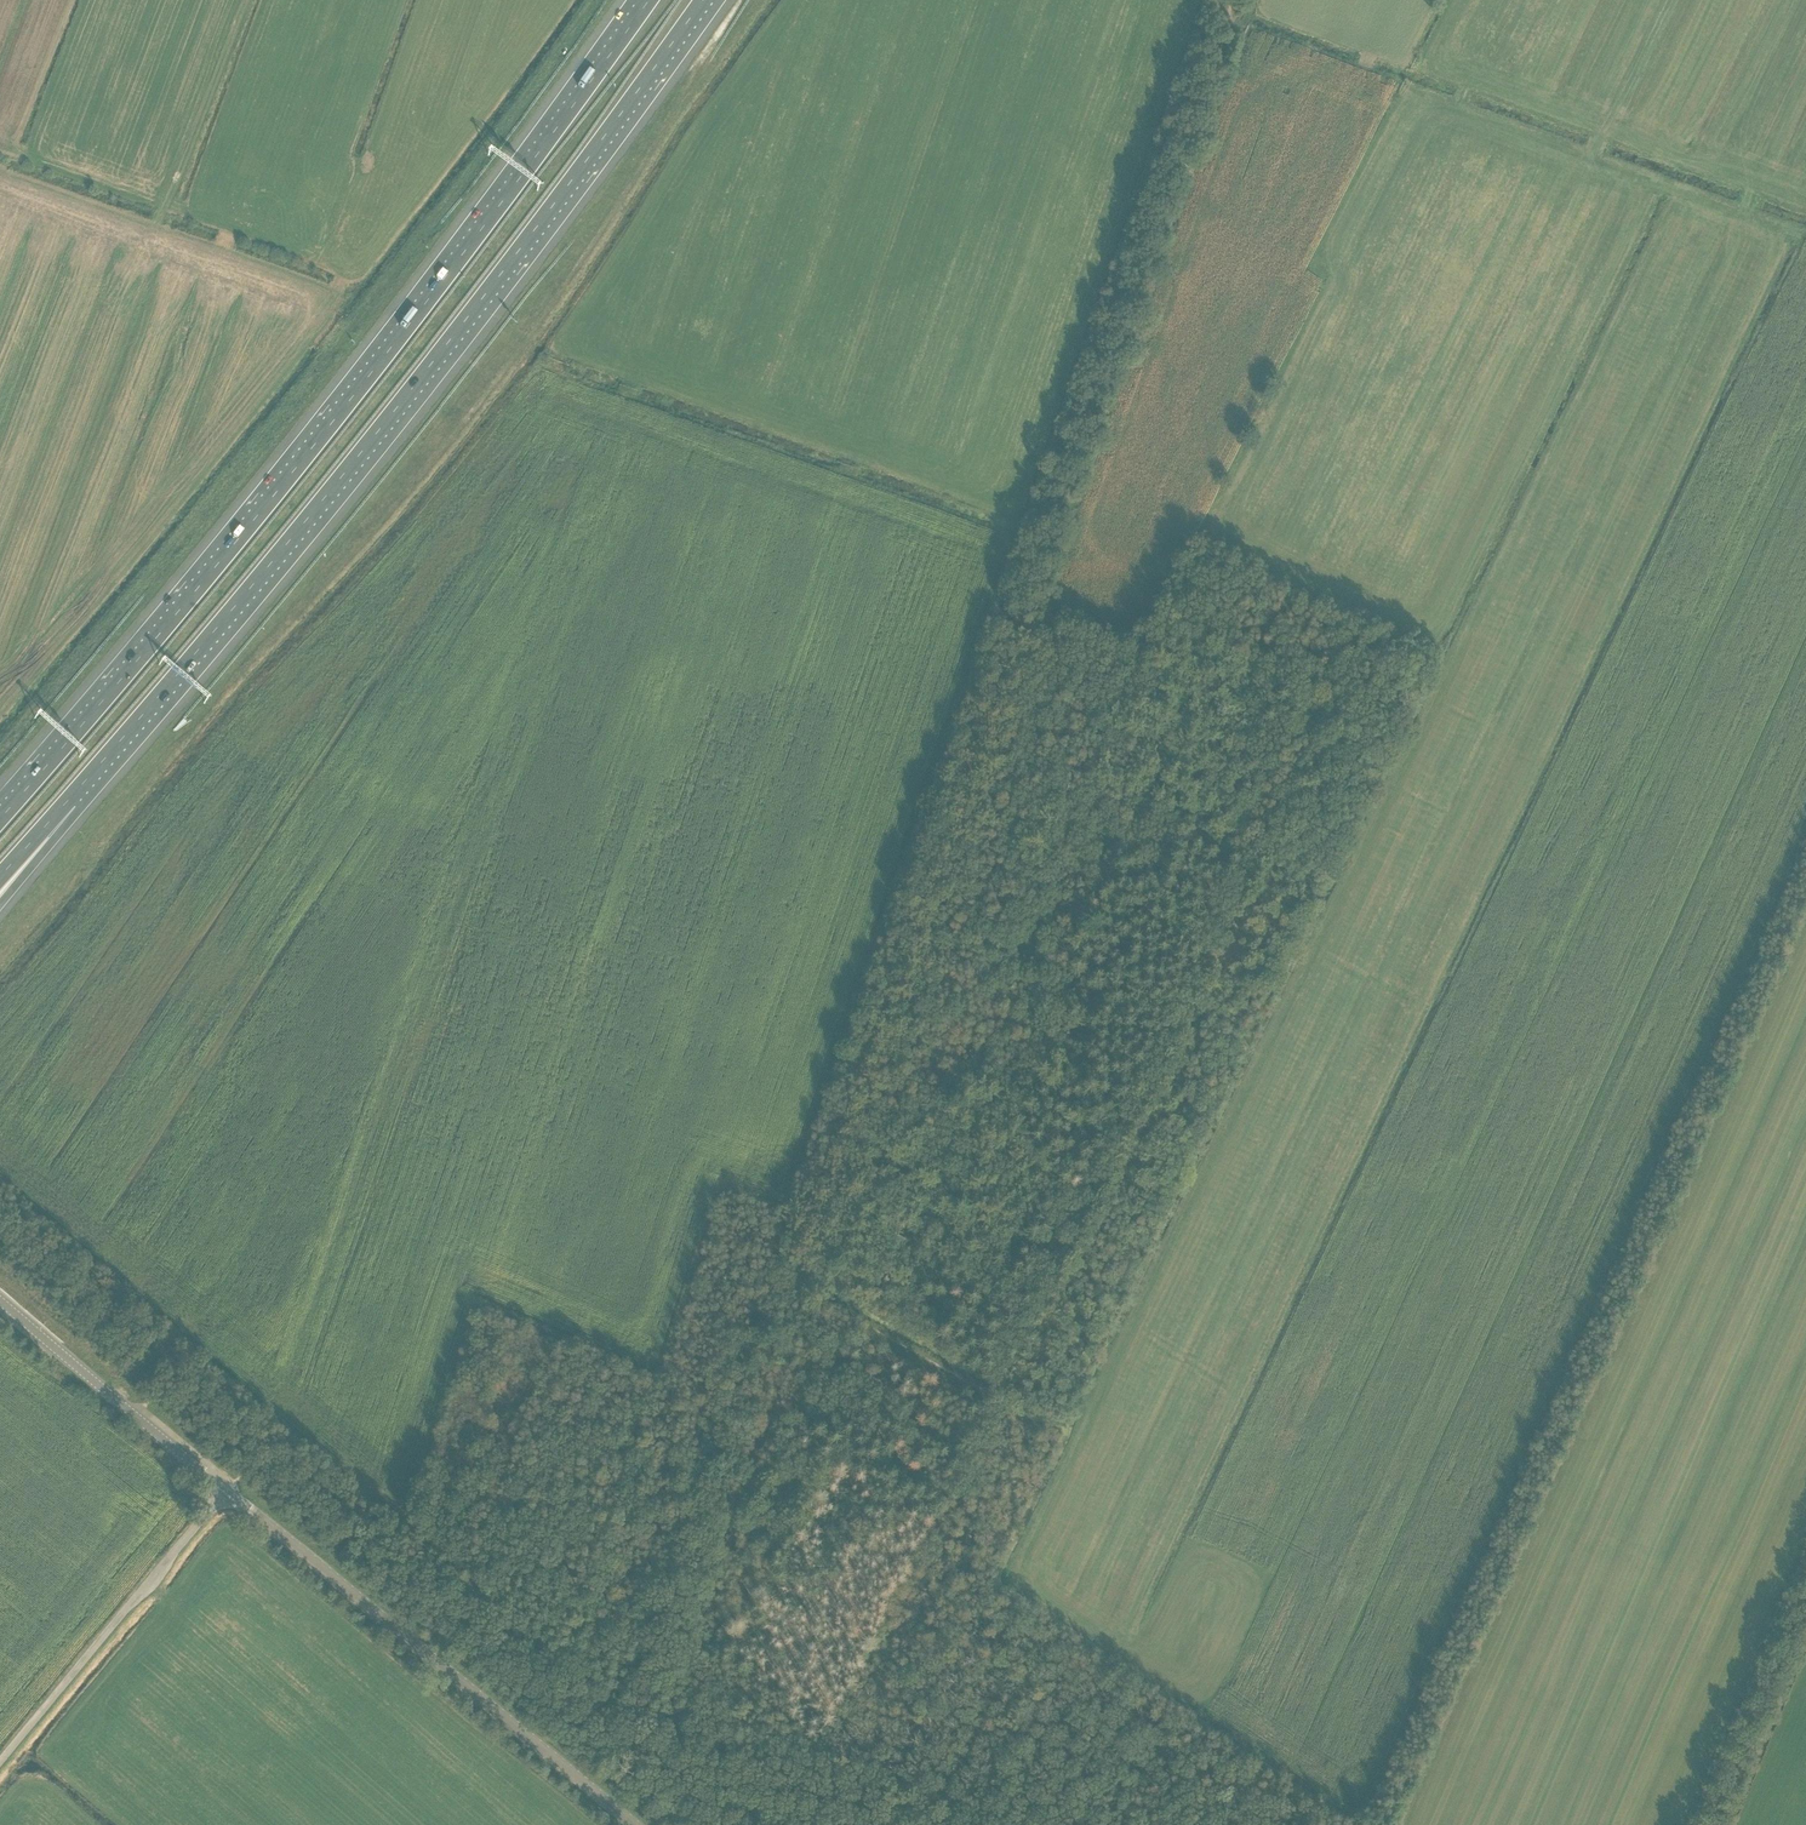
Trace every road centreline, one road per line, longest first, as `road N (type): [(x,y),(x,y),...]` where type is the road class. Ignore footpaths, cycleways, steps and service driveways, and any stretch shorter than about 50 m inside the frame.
road 1 (motorway): [(649,0),(316,444),(0,819)]
road 2 (motorway): [(71,796),(396,410),(703,0)]
road 3 (tertiary): [(617,1824),(230,1488)]
road 4 (unclassified): [(0,1763),(230,1488)]
road 5 (tertiary): [(230,1488),(0,1299)]
road 6 (track): [(159,220),(244,0)]
road 7 (motorway): [(0,899),(71,796)]

